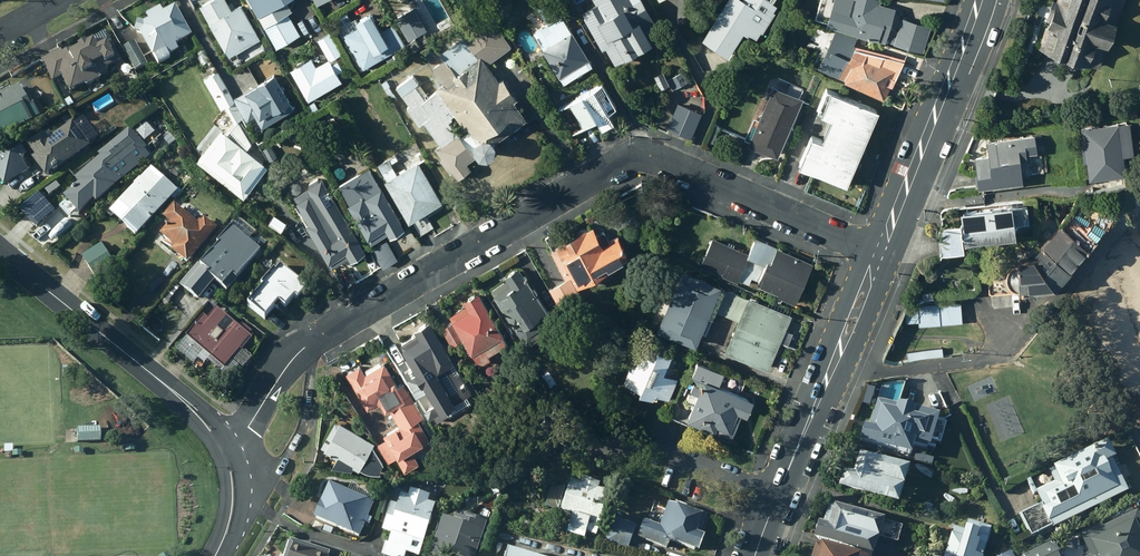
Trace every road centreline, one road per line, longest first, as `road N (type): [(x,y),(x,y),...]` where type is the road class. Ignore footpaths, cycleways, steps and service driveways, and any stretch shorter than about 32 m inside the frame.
road 1 (residential): [(227,455),(287,368),(318,339),(632,158),(663,164),(878,256)]
road 2 (residential): [(227,455),(171,391),(0,252)]
road 3 (secondary): [(878,256),(979,0)]
road 4 (residential): [(827,379),(987,357),(1014,324)]
road 5 (secondary): [(878,256),(876,300),(857,344),(827,379)]
road 6 (secondary): [(827,379),(849,290),(878,256)]
road 7 (residential): [(777,495),(653,452)]
road 8 (secondary): [(777,495),(827,379)]

